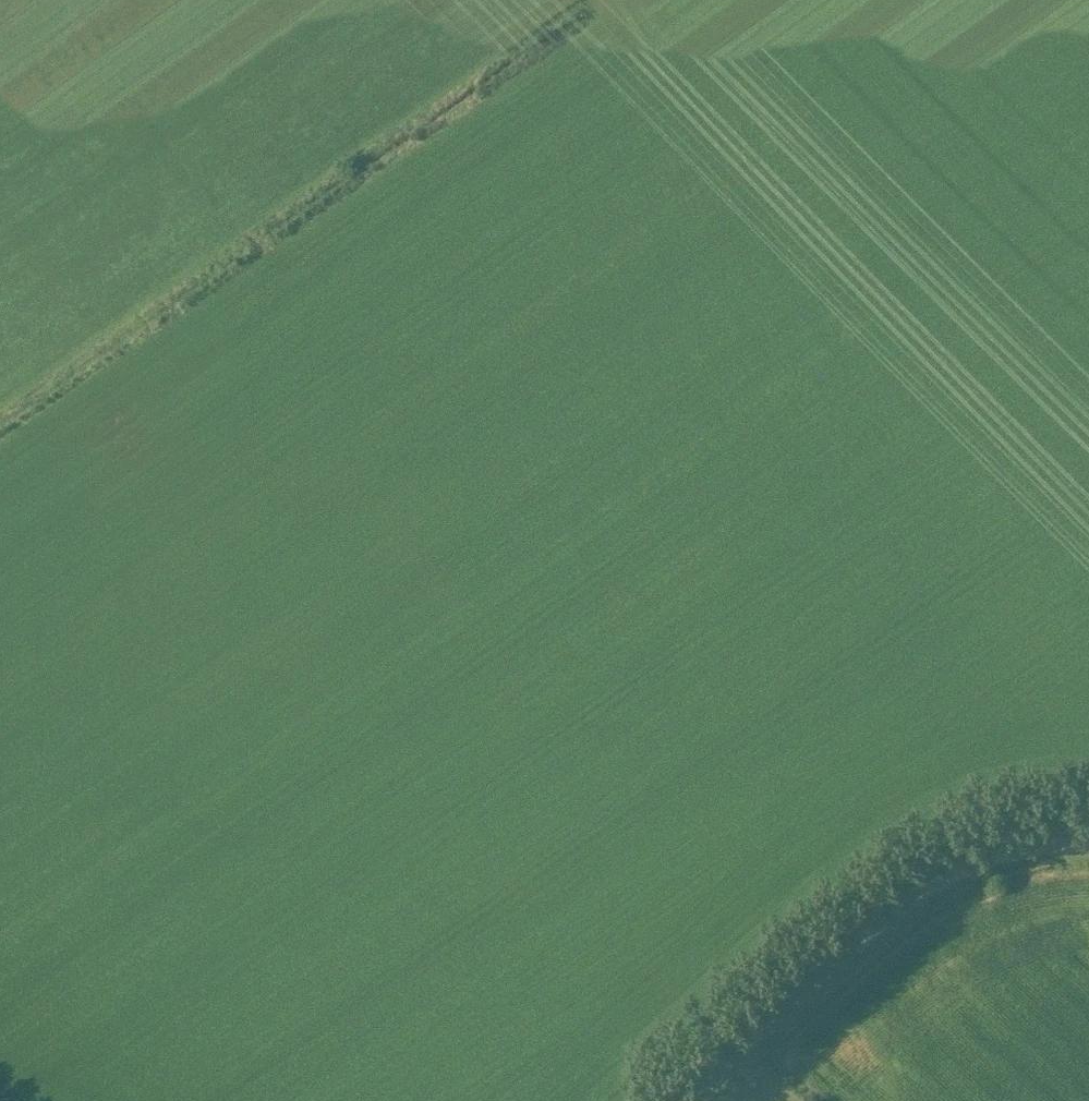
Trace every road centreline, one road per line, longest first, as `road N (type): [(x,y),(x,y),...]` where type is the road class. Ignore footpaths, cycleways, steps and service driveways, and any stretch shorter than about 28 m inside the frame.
road 1 (unclassified): [(1088,843),(965,862),(687,1100)]

